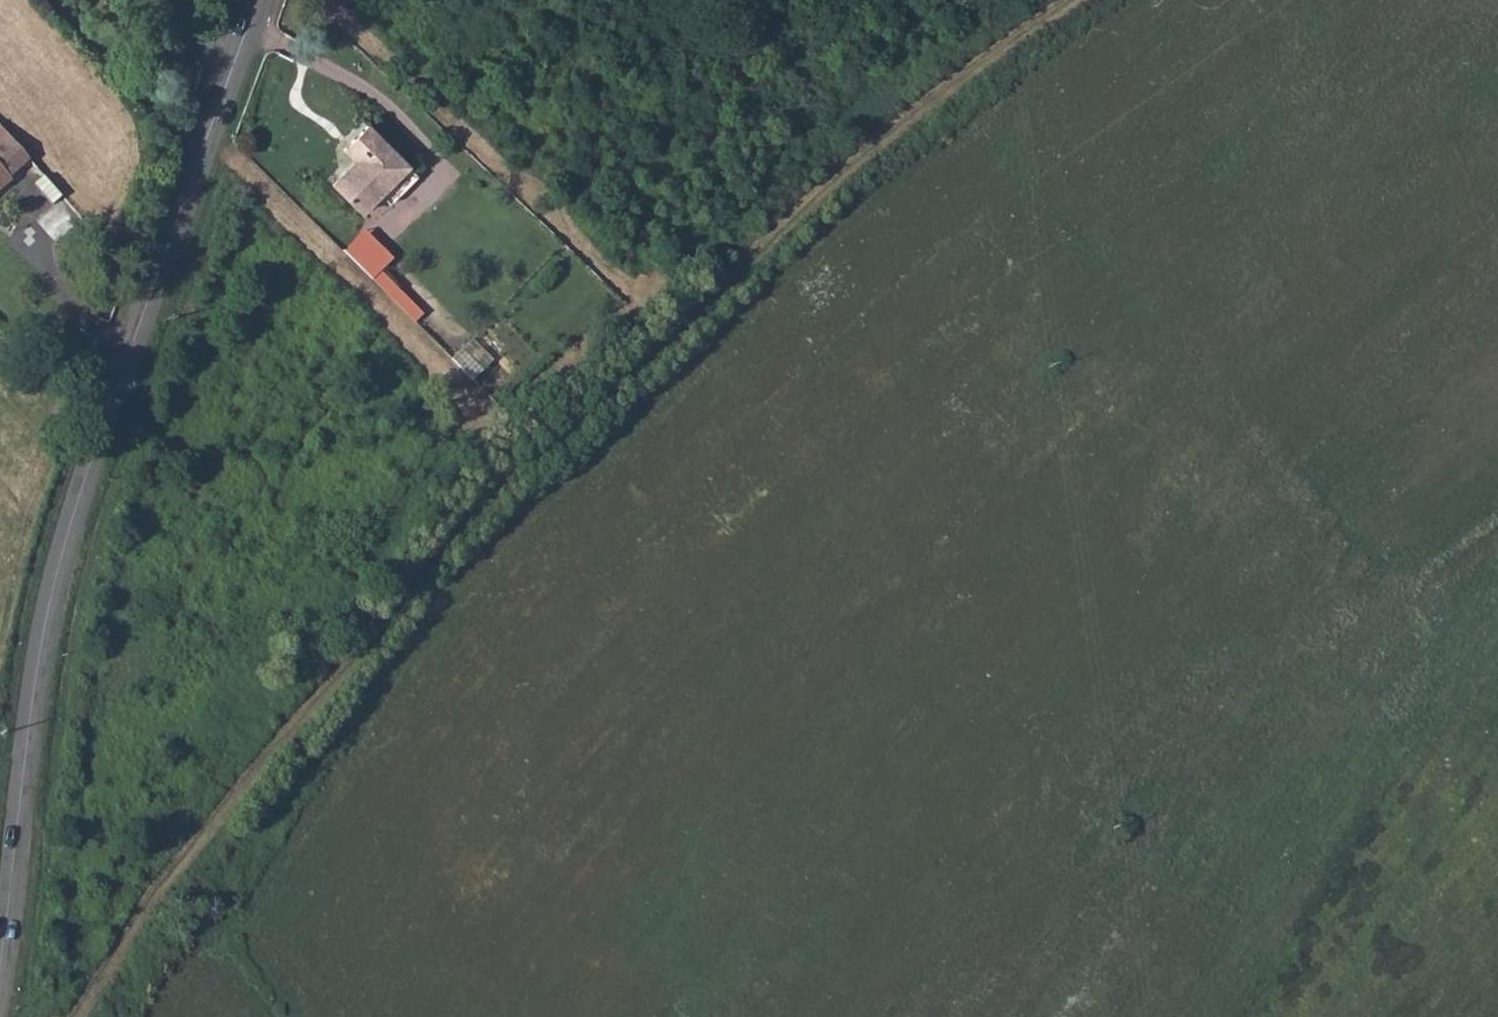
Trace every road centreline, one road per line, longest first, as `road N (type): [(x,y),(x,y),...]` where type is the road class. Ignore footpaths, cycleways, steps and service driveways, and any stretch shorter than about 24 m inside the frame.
road 1 (track): [(1066,0),(873,139),(689,317),(498,478),(265,758),(79,1016)]
road 2 (tertiary): [(260,0),(70,505),(37,655),(0,962)]

